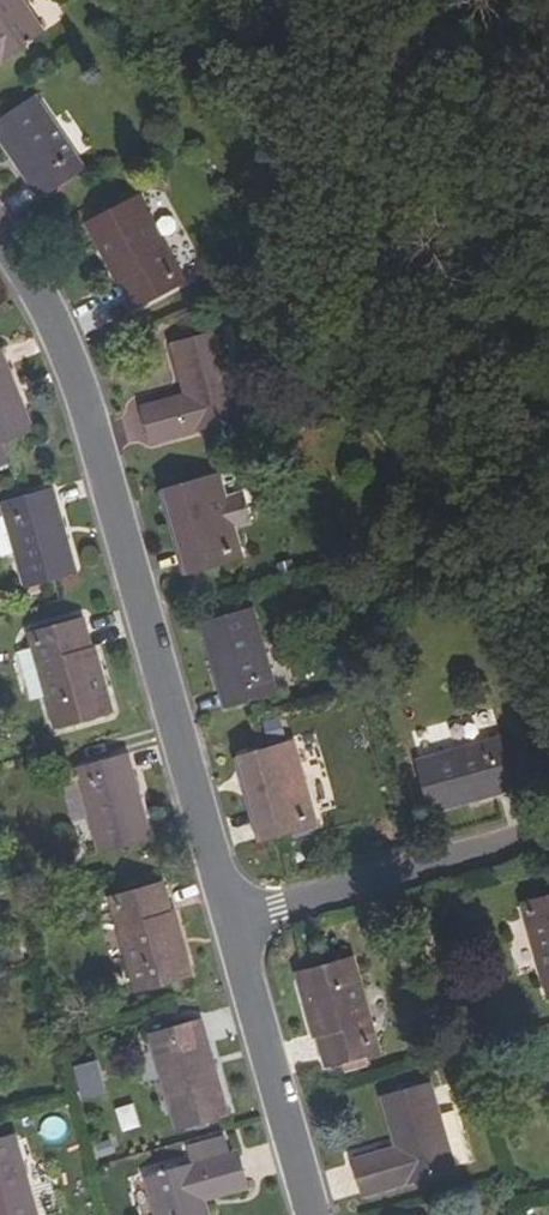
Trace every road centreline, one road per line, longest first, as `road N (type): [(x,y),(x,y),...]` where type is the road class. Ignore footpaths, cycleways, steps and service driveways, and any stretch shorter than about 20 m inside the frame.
road 1 (residential): [(228,922),(68,347),(0,244)]
road 2 (residential): [(548,839),(527,836),(228,922)]
road 3 (residential): [(311,1214),(228,922)]

